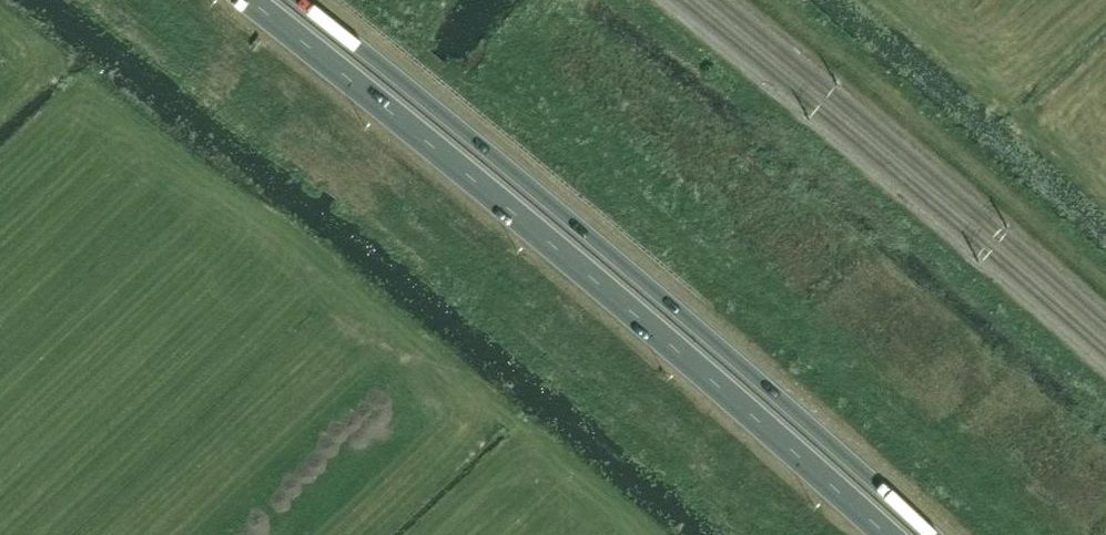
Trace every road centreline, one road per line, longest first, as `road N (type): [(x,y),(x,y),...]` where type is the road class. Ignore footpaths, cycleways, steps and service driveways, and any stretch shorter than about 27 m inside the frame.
road 1 (trunk): [(249,0),(540,235),(886,534)]
road 2 (trunk): [(928,534),(587,235),(300,0)]

